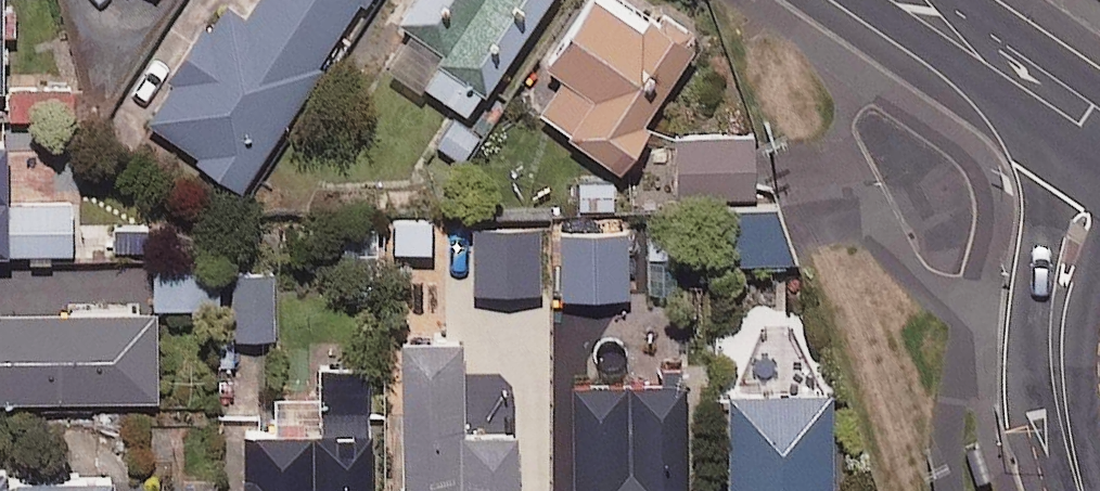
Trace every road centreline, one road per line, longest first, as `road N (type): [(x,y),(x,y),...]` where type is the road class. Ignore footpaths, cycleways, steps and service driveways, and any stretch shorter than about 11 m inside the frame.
road 1 (residential): [(1081,490),(1058,389),(1056,338),(1076,231),(1099,194)]
road 2 (secondary): [(912,0),(985,62),(1099,139)]

